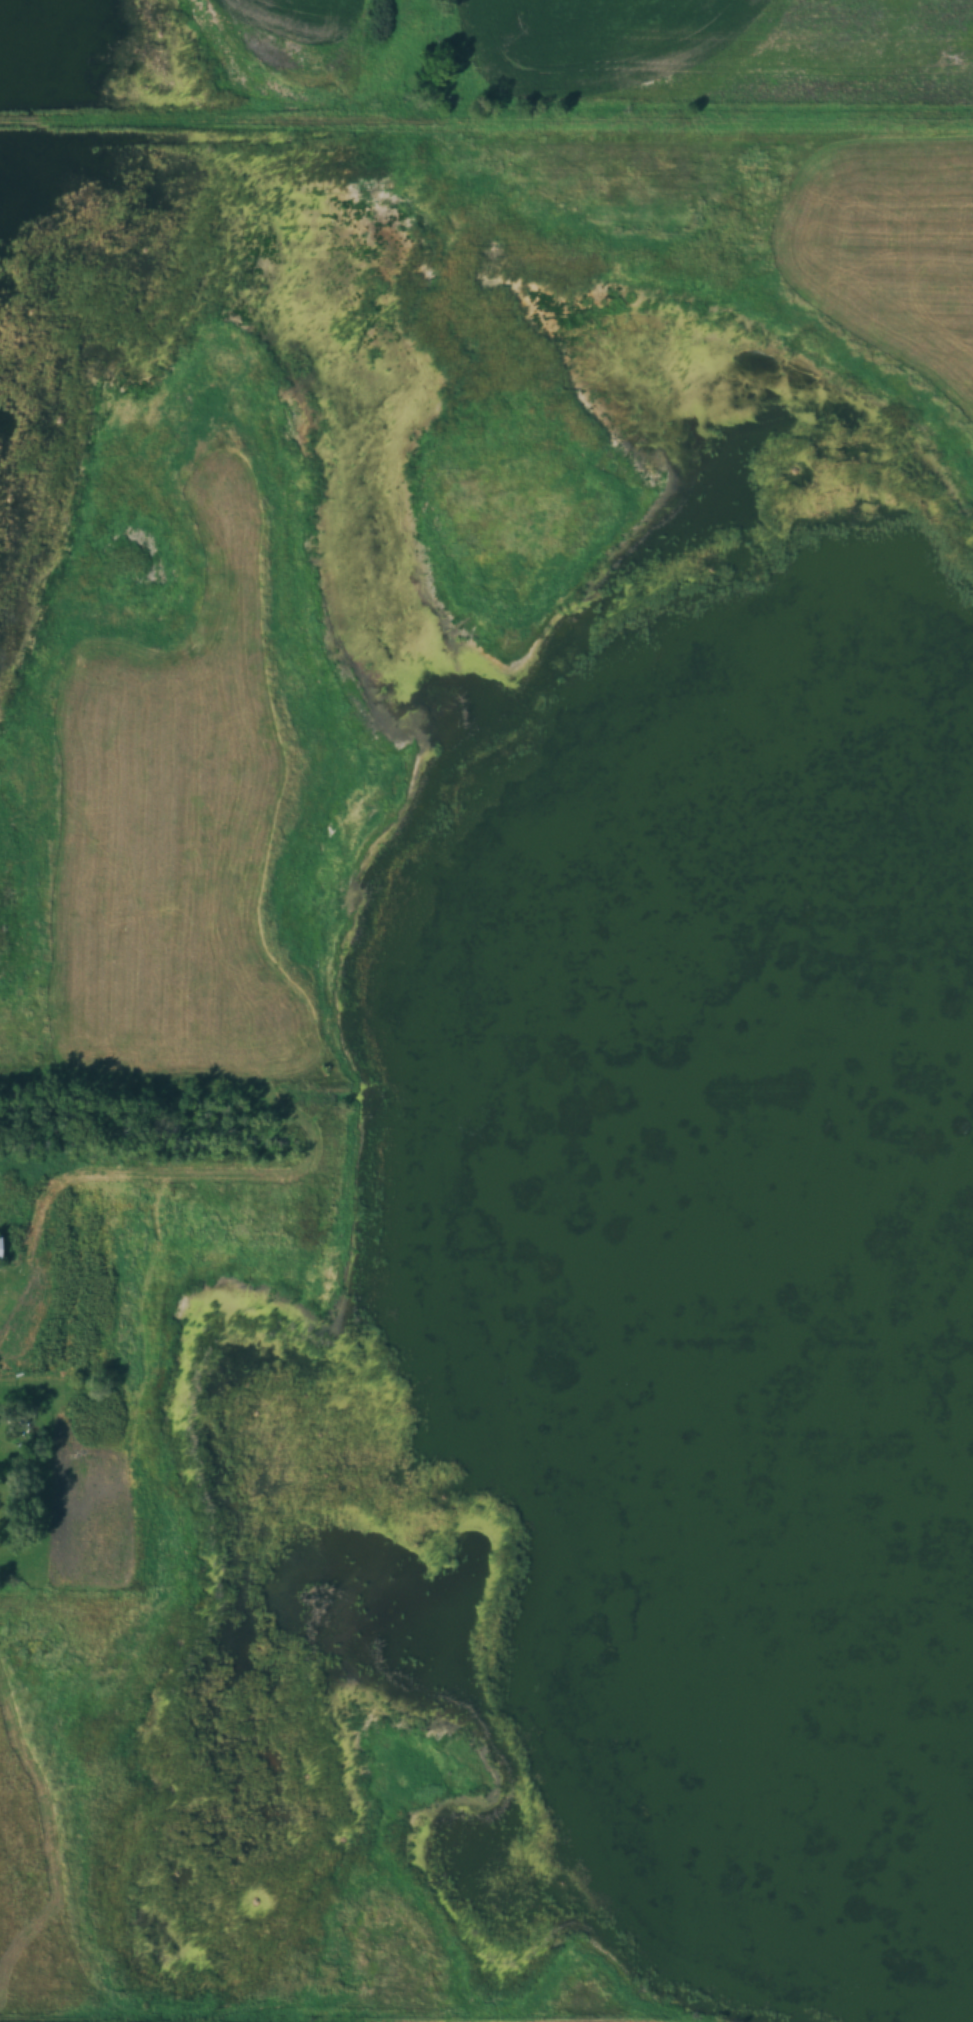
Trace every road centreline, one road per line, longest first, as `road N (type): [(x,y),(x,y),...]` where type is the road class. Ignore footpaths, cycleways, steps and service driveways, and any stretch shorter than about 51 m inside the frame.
road 1 (residential): [(972,120),(0,119)]

